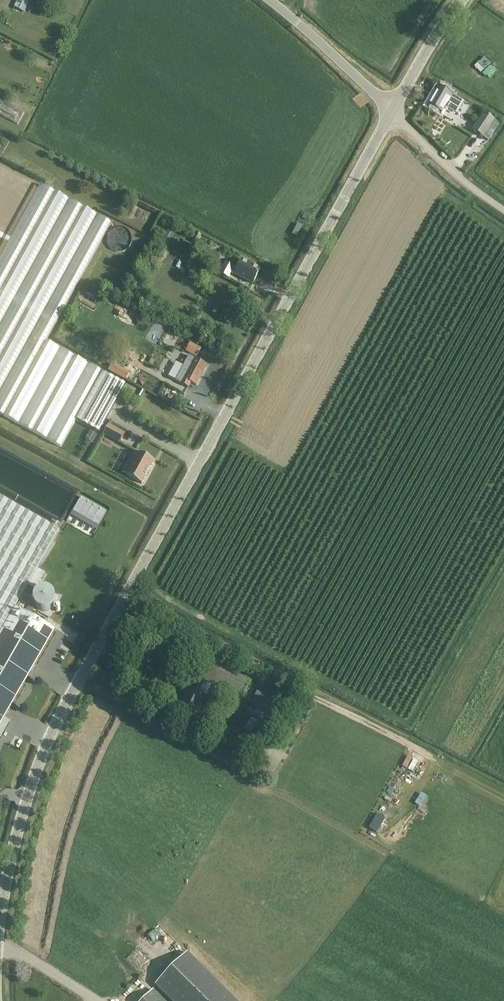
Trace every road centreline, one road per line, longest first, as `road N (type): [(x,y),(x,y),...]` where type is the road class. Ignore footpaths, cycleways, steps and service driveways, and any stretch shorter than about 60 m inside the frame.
road 1 (unclassified): [(0,920),(48,740),(391,111)]
road 2 (unclassified): [(391,111),(269,0)]
road 3 (unclassified): [(503,208),(391,111)]
road 4 (unclassified): [(391,111),(460,0)]

